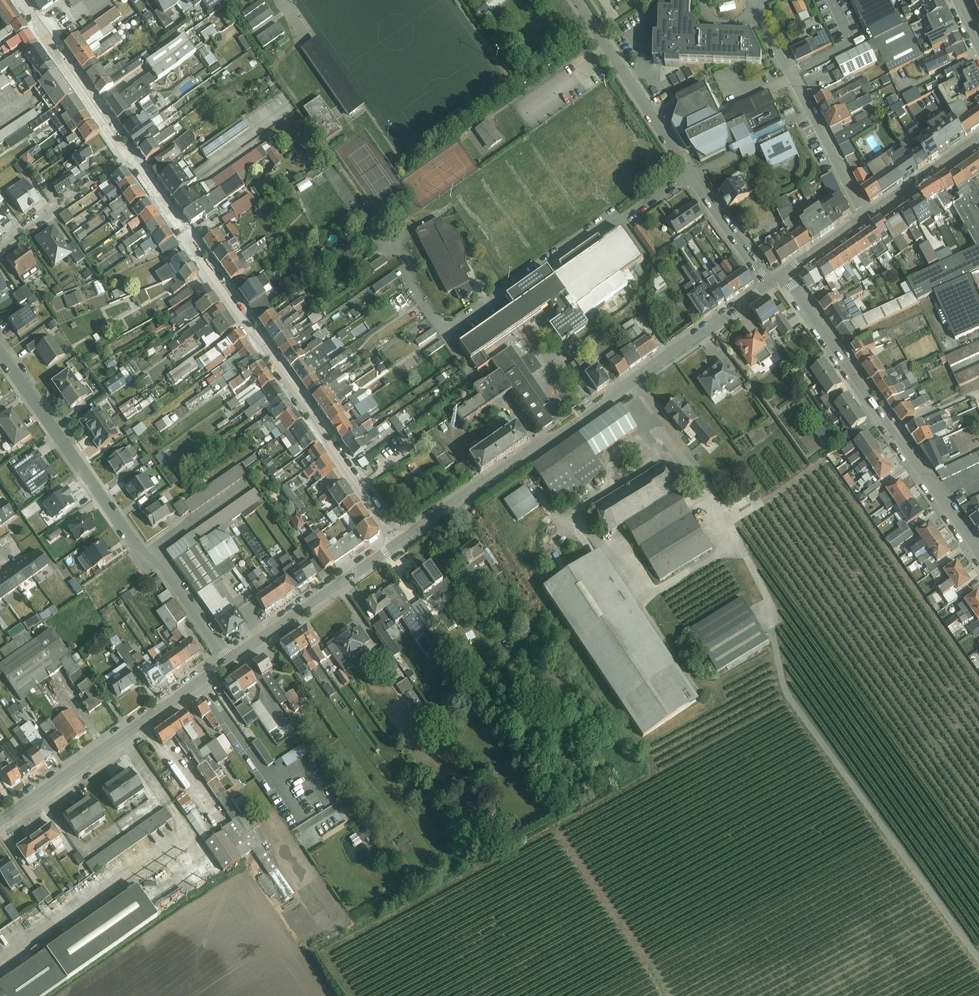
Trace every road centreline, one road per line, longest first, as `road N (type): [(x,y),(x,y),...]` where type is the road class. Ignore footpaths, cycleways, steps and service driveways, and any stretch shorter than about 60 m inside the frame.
road 1 (residential): [(401,542),(44,33)]
road 2 (tertiary): [(777,278),(401,542)]
road 3 (residential): [(229,659),(163,562),(144,556),(0,351)]
road 4 (residential): [(777,278),(789,281),(978,553)]
road 5 (unclassified): [(692,173),(444,331)]
road 6 (tertiary): [(0,818),(229,659)]
road 7 (unclassified): [(328,168),(380,241),(409,262),(410,283),(444,331)]
road 8 (residential): [(692,173),(597,30)]
road 9 (residential): [(866,217),(790,73)]
road 10 (tertiary): [(229,659),(354,573)]
road 11 (residential): [(0,247),(123,160)]
road 12 (residential): [(777,278),(763,277),(692,173)]
road 13 (tertiary): [(978,141),(866,217)]

